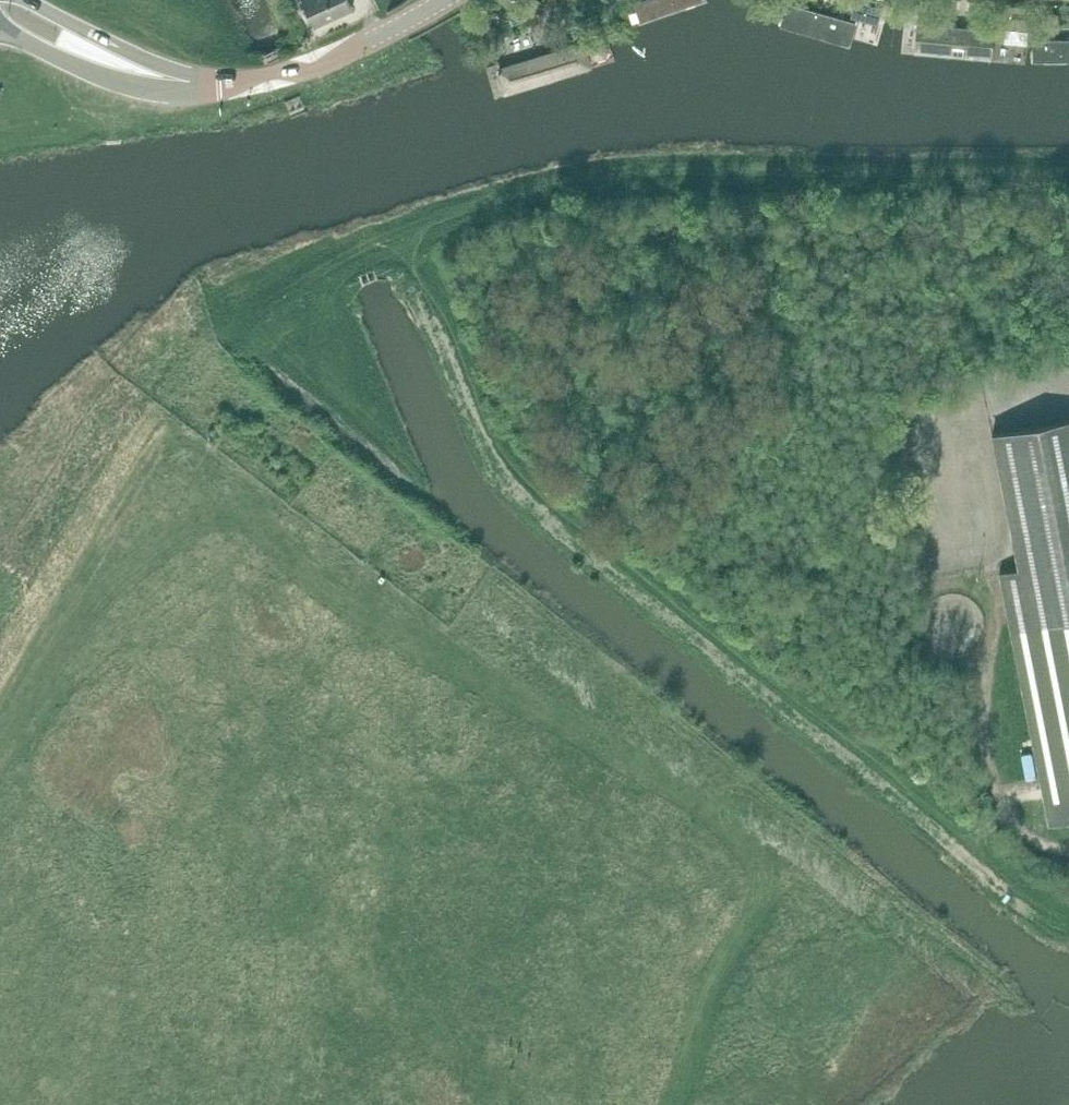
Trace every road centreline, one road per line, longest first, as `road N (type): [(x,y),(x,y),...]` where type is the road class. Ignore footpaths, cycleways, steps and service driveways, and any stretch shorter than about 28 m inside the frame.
road 1 (track): [(164,436),(66,575),(0,696)]
road 2 (tertiary): [(0,27),(127,84),(222,83)]
road 3 (tertiary): [(222,83),(96,39),(36,0)]
road 4 (tertiary): [(397,26),(294,71),(222,83)]

